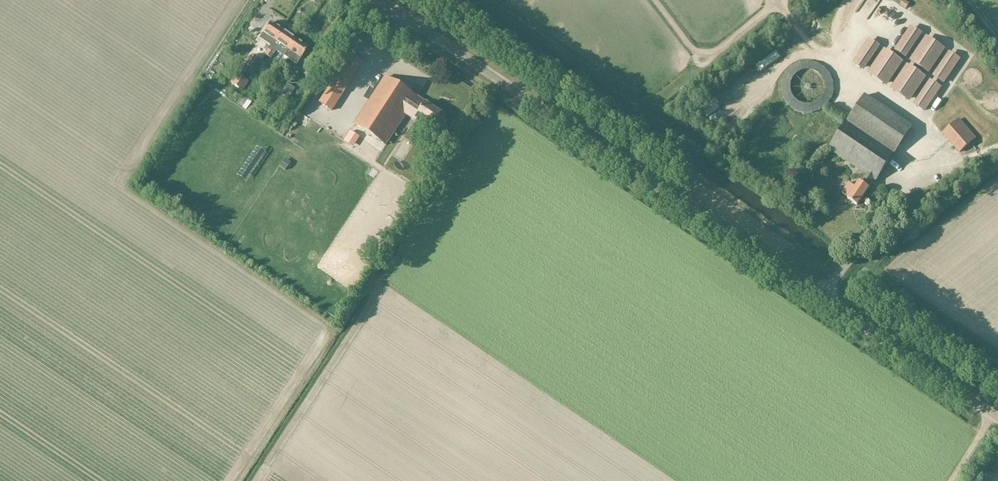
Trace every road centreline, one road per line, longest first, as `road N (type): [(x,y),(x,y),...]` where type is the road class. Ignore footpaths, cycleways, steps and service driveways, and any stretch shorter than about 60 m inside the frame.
road 1 (unclassified): [(997,418),(380,0)]

